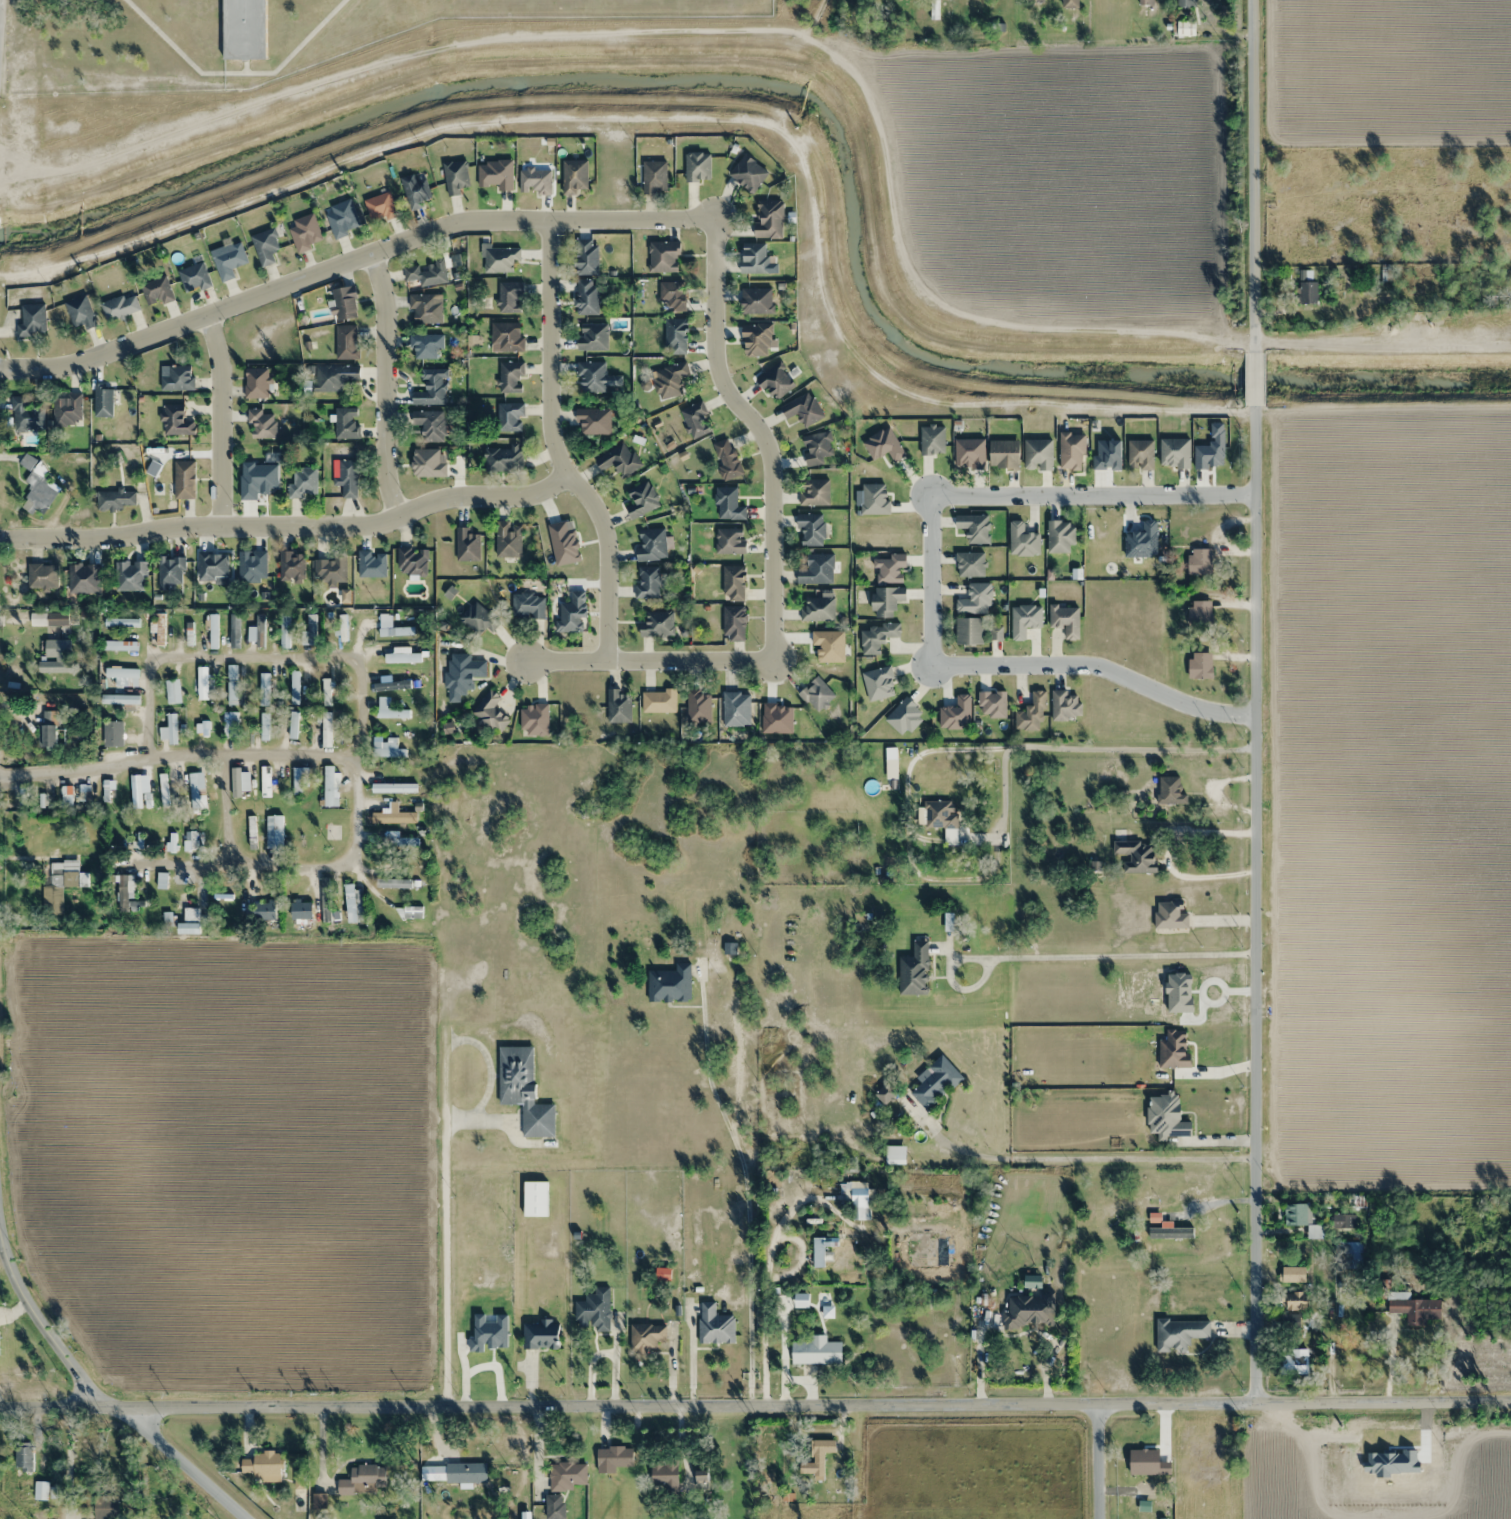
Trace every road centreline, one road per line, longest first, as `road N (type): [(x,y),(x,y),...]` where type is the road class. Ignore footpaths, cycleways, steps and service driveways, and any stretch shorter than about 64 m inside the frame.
road 1 (tertiary): [(0,1411),(1510,1405)]
road 2 (residential): [(1254,1406),(1246,0)]
road 3 (residential): [(0,367),(77,363),(471,220),(716,217)]
road 4 (residential): [(0,764),(12,770),(149,750),(353,750),(353,859),(131,861)]
road 5 (residential): [(568,478),(524,500),(445,500),(358,527),(0,539)]
road 6 (residential): [(716,217),(720,373),(773,459),(776,662)]
road 7 (residential): [(605,663),(605,531),(568,478),(548,424),(548,219)]
road 8 (residential): [(149,750),(149,653),(356,651),(353,750)]
road 9 (residential): [(930,668),(1080,664),(1184,703),(1253,715)]
road 10 (residential): [(1253,494),(929,494)]
road 11 (residential): [(370,254),(385,301),(385,463),(397,516)]
road 12 (residential): [(776,662),(524,663)]
road 13 (residential): [(219,529),(221,369),(204,316)]
road 14 (tertiary): [(0,1245),(27,1308),(84,1390),(114,1411)]
road 15 (residential): [(929,494),(930,668)]
road 16 (residential): [(114,1411),(241,1518)]

